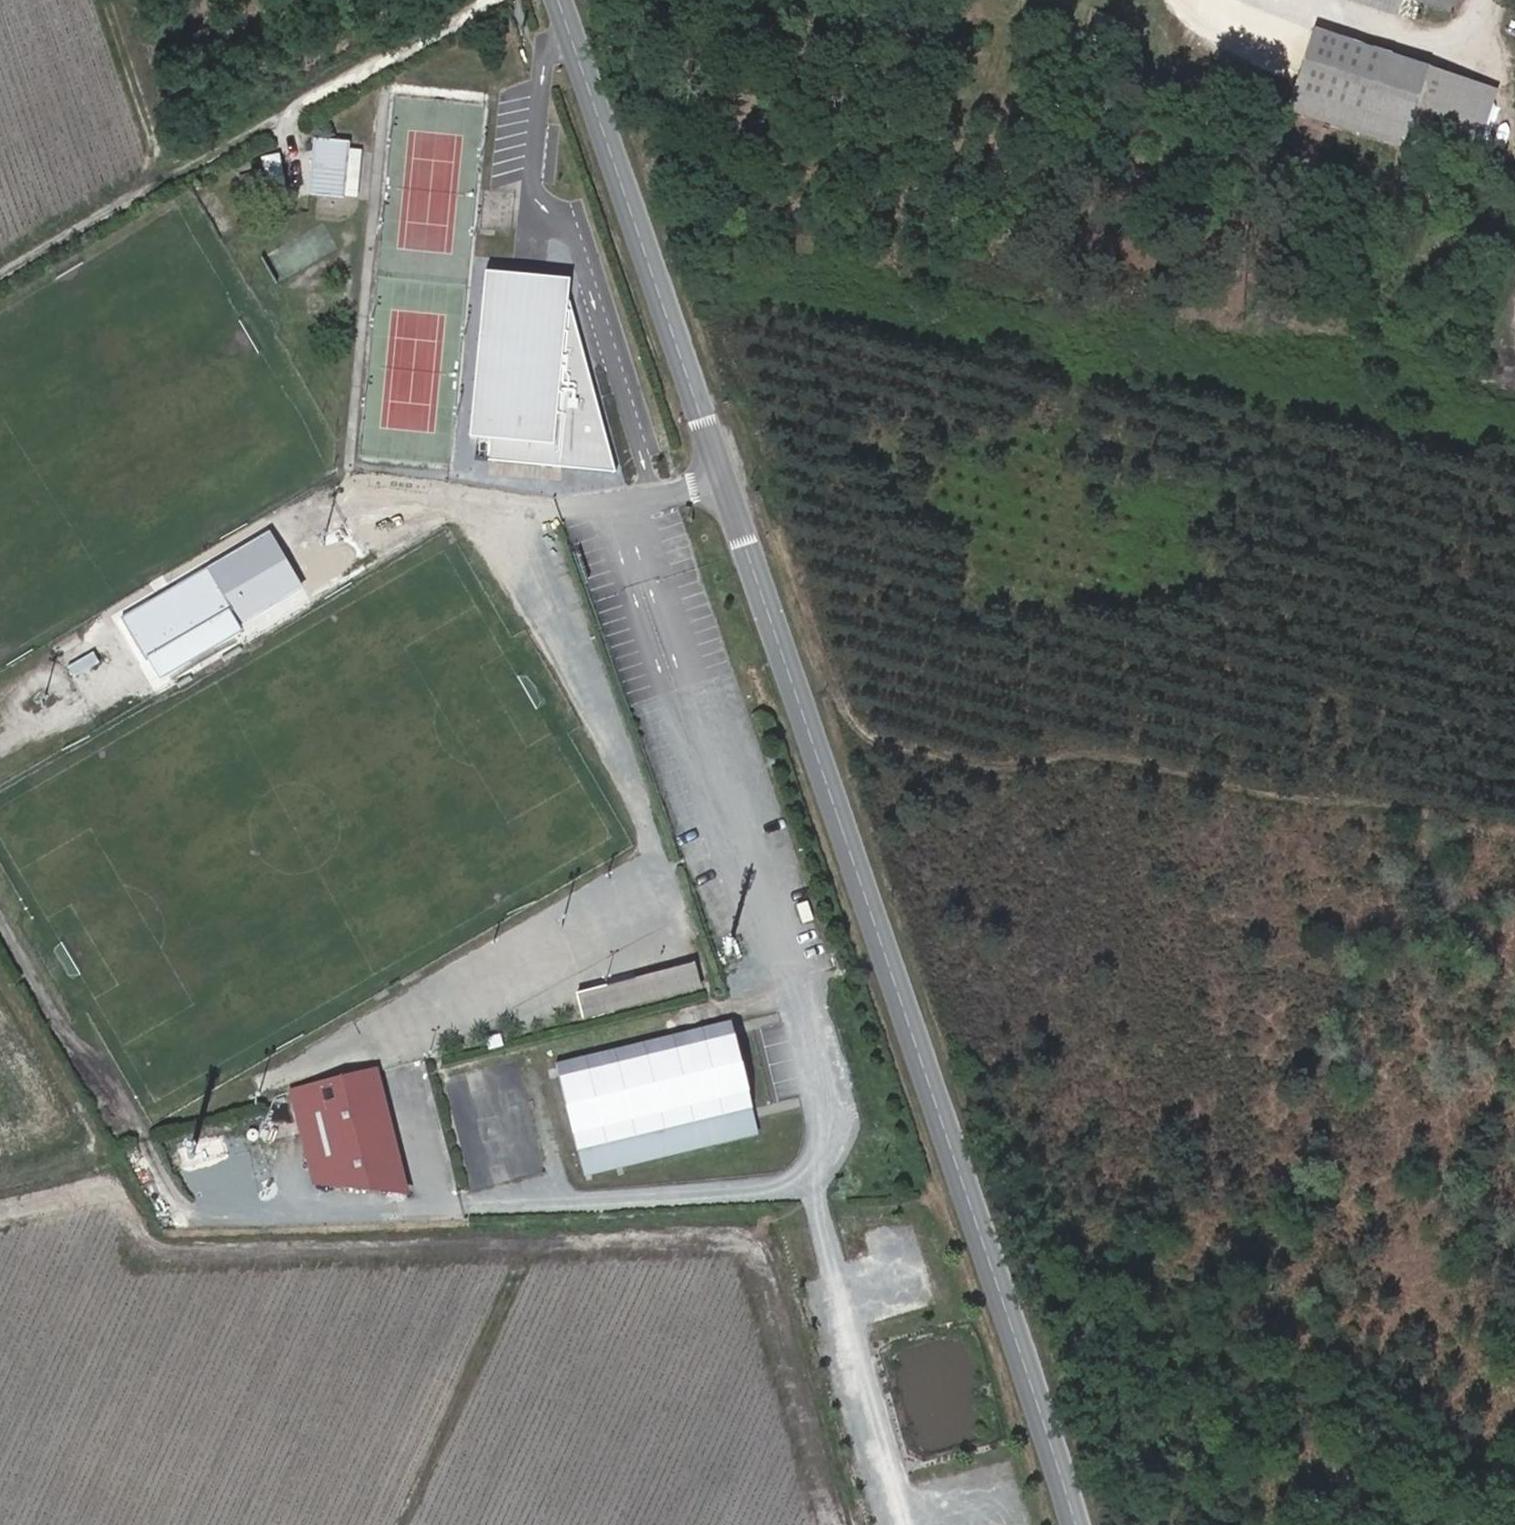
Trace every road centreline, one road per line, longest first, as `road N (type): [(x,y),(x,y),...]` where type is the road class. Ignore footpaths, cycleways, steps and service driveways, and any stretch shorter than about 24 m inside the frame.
road 1 (tertiary): [(558,0),(1050,1426),(1075,1524)]
road 2 (track): [(488,0),(0,277)]

